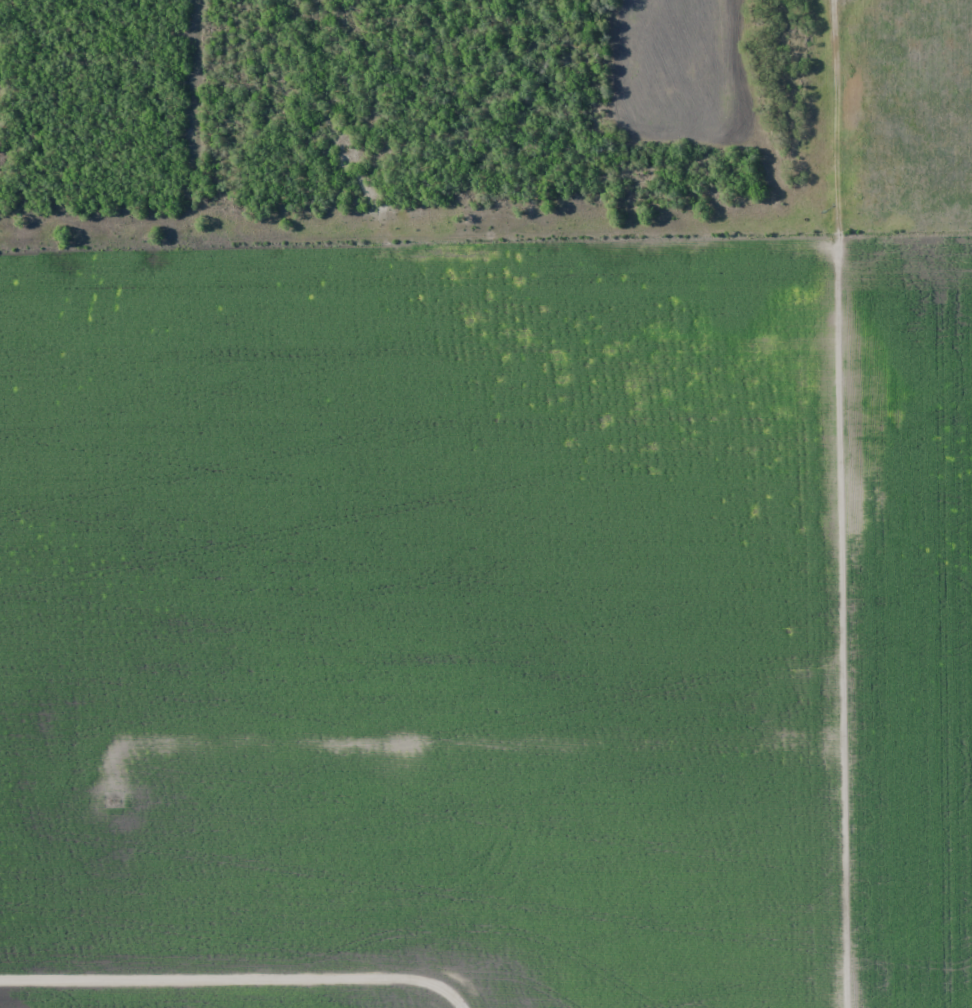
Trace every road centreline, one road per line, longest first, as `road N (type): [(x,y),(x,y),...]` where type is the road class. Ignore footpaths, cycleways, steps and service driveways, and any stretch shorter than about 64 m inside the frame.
road 1 (residential): [(840,0),(860,1007)]
road 2 (residential): [(855,744),(107,750)]

